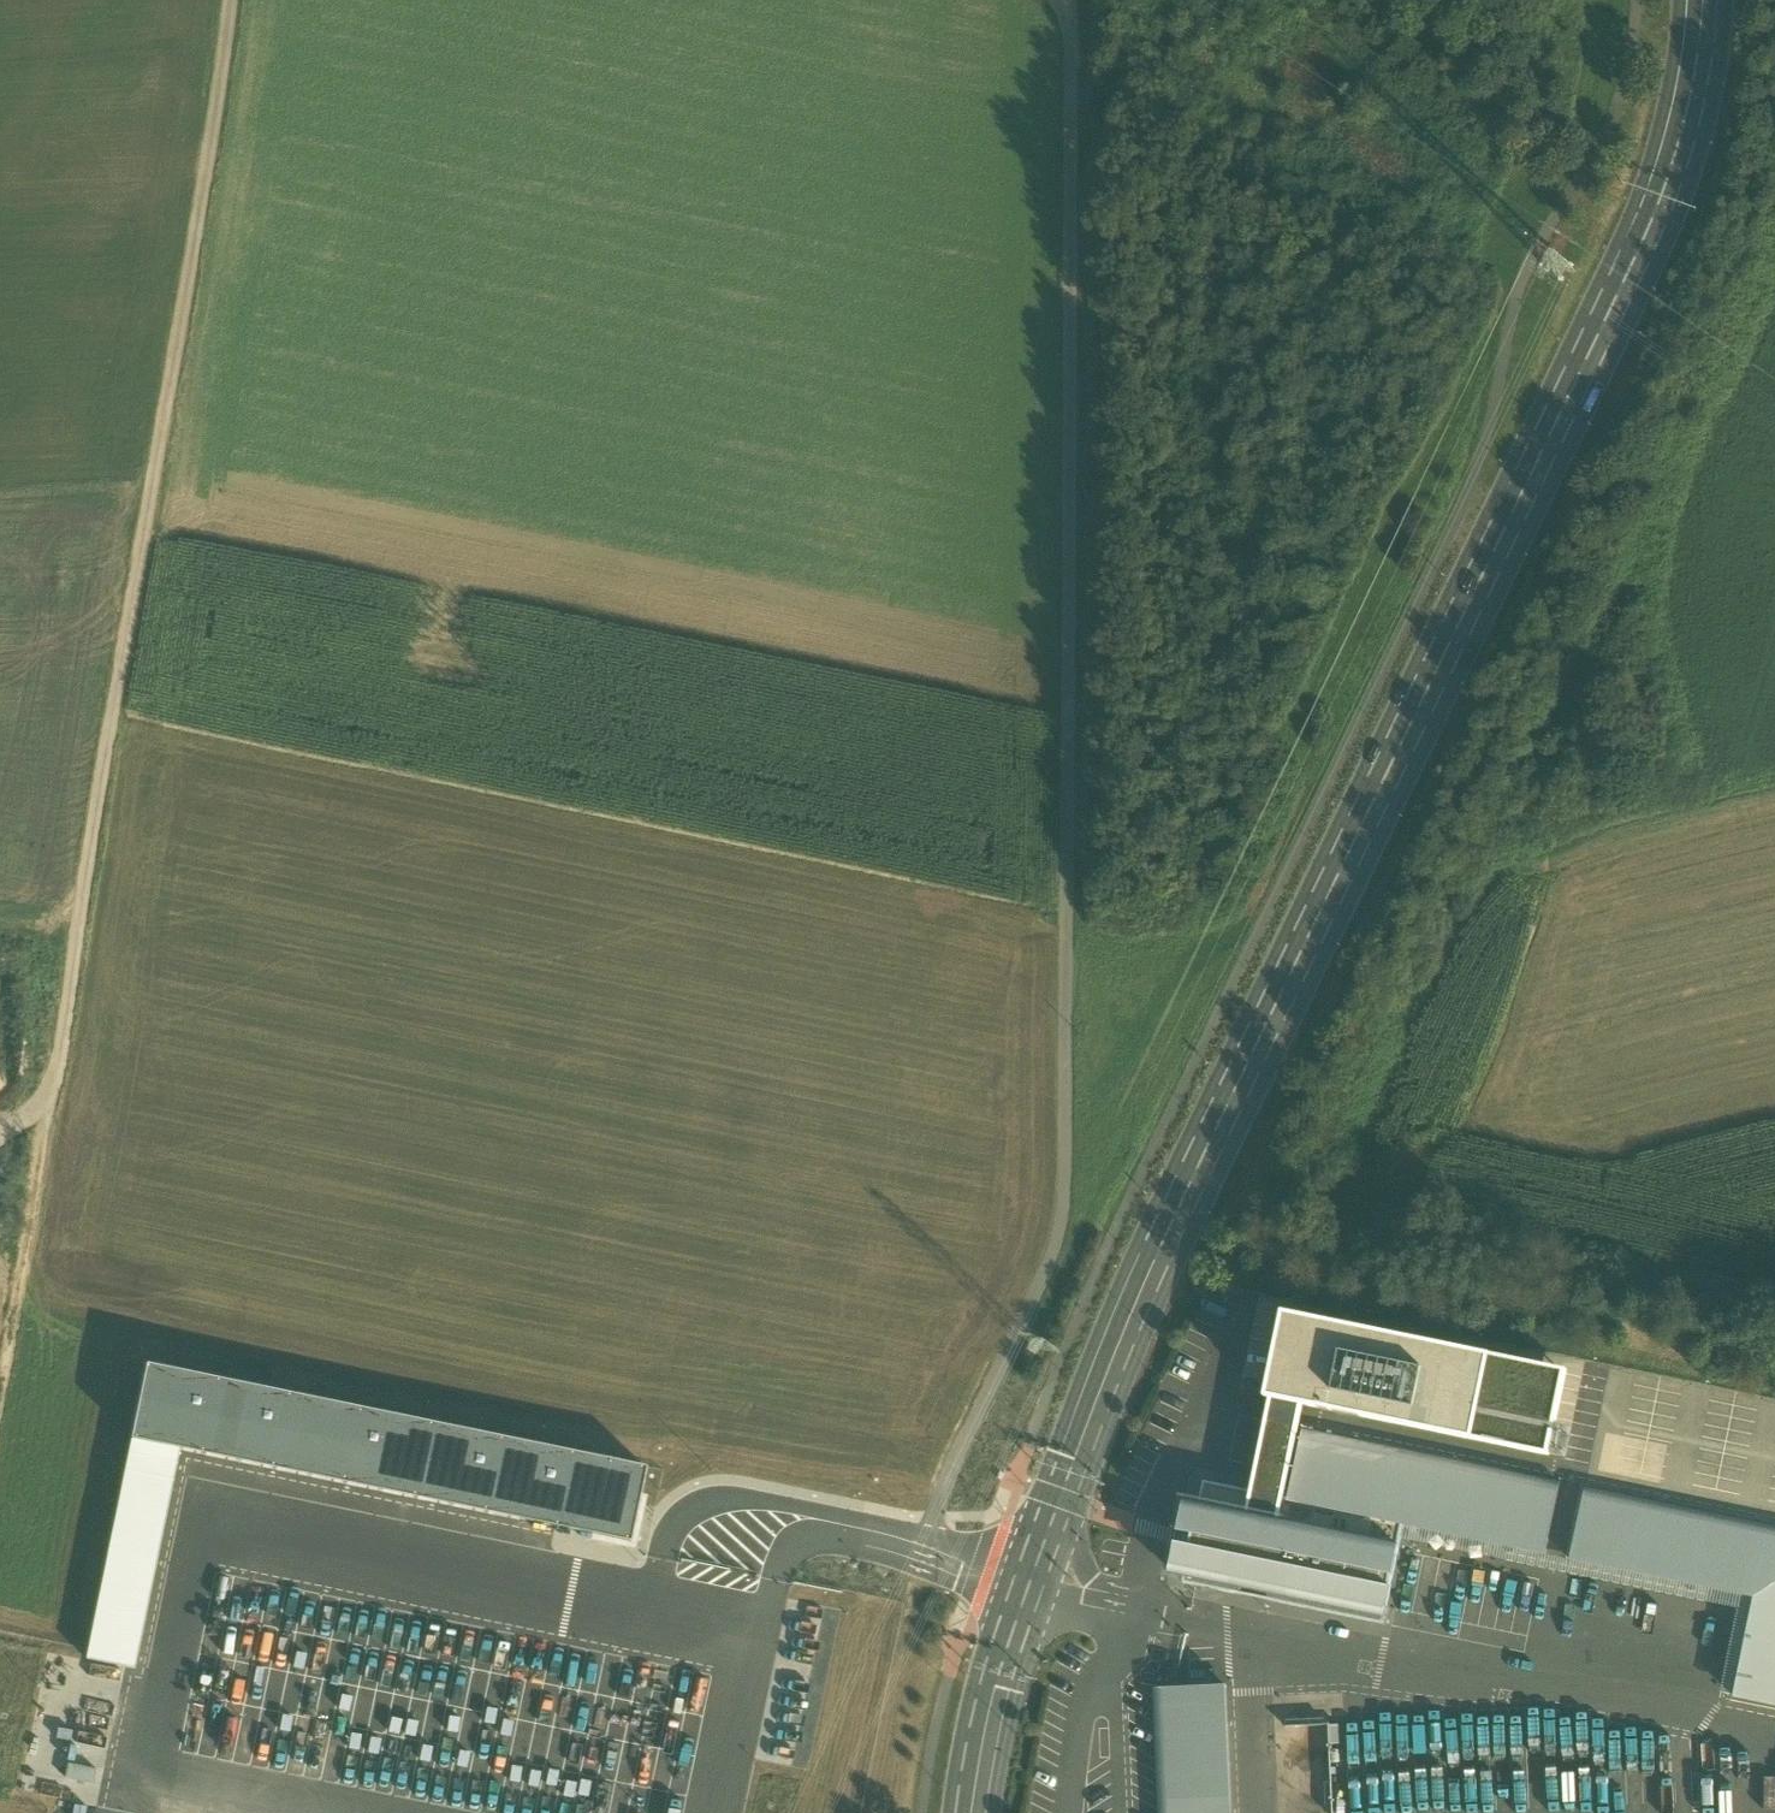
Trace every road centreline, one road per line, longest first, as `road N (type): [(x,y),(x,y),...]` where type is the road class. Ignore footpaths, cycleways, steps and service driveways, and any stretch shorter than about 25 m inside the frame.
road 1 (tertiary): [(972,1812),(999,1669),(1028,1587),(1151,1304),(1642,263),(1691,131),(1710,0)]
road 2 (track): [(59,1110),(0,1407)]

